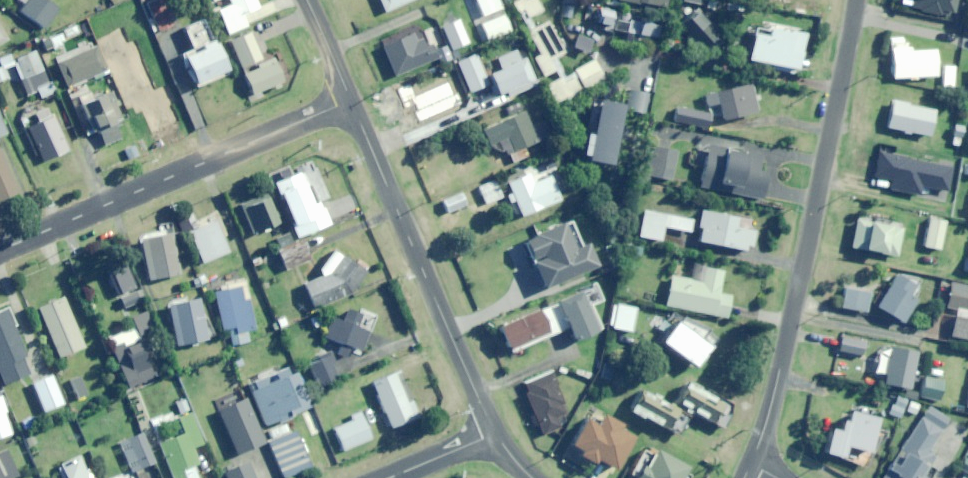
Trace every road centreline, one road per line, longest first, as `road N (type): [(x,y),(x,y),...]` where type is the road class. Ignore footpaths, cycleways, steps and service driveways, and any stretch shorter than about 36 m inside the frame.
road 1 (residential): [(750,463),(778,375),(856,0)]
road 2 (residential): [(0,249),(351,100)]
road 3 (residential): [(351,100),(491,434)]

